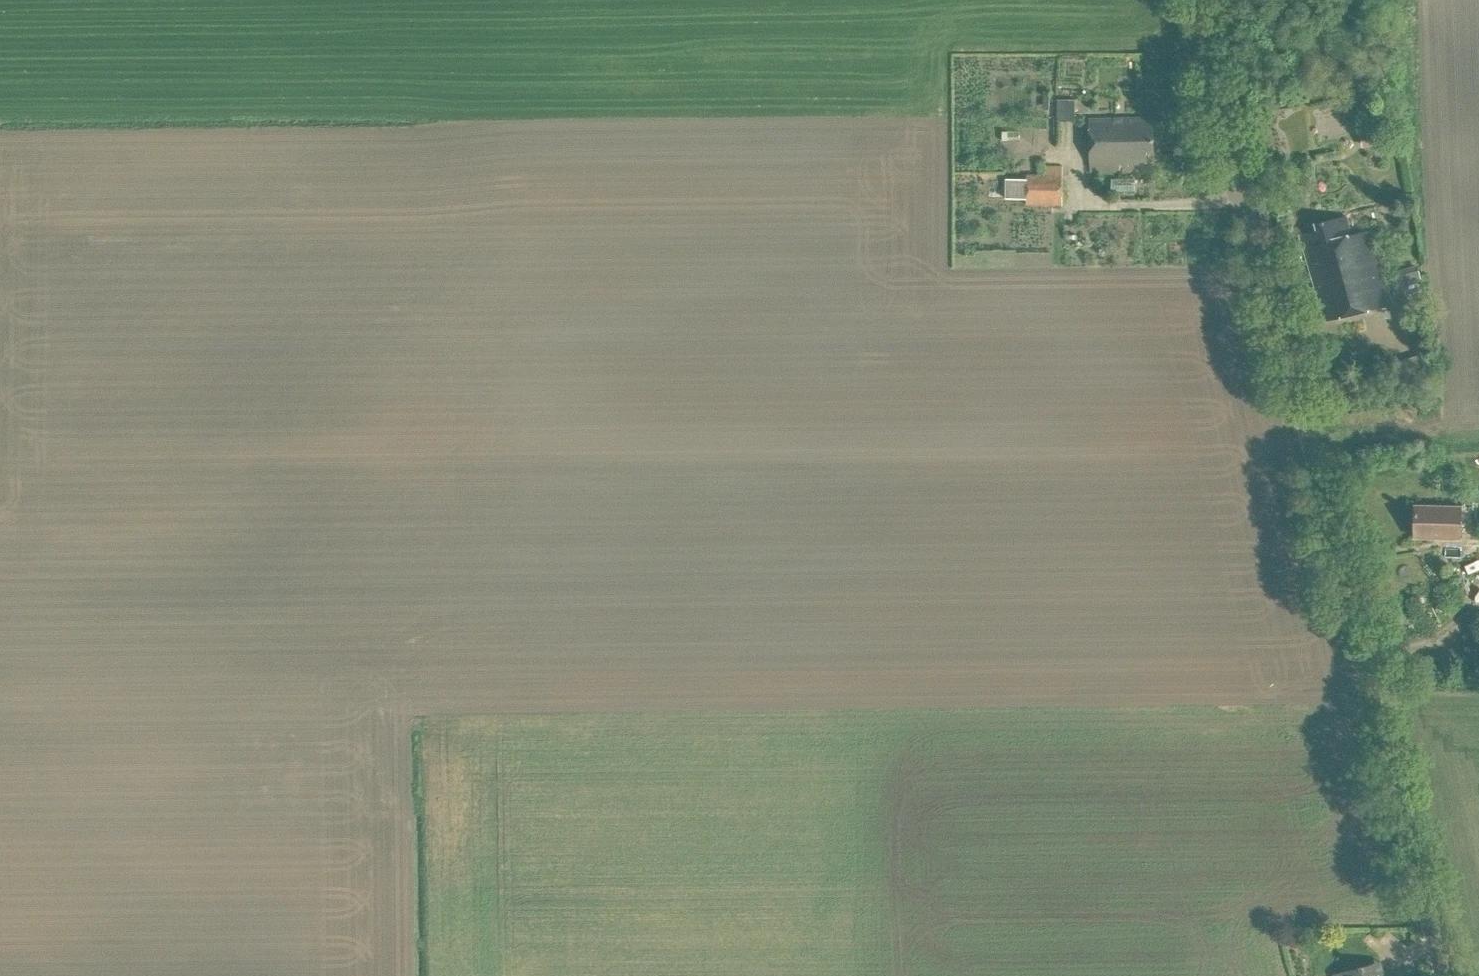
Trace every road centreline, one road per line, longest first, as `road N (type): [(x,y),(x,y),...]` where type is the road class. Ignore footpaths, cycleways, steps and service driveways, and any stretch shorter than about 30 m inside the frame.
road 1 (unclassified): [(1434,975),(1192,0)]

